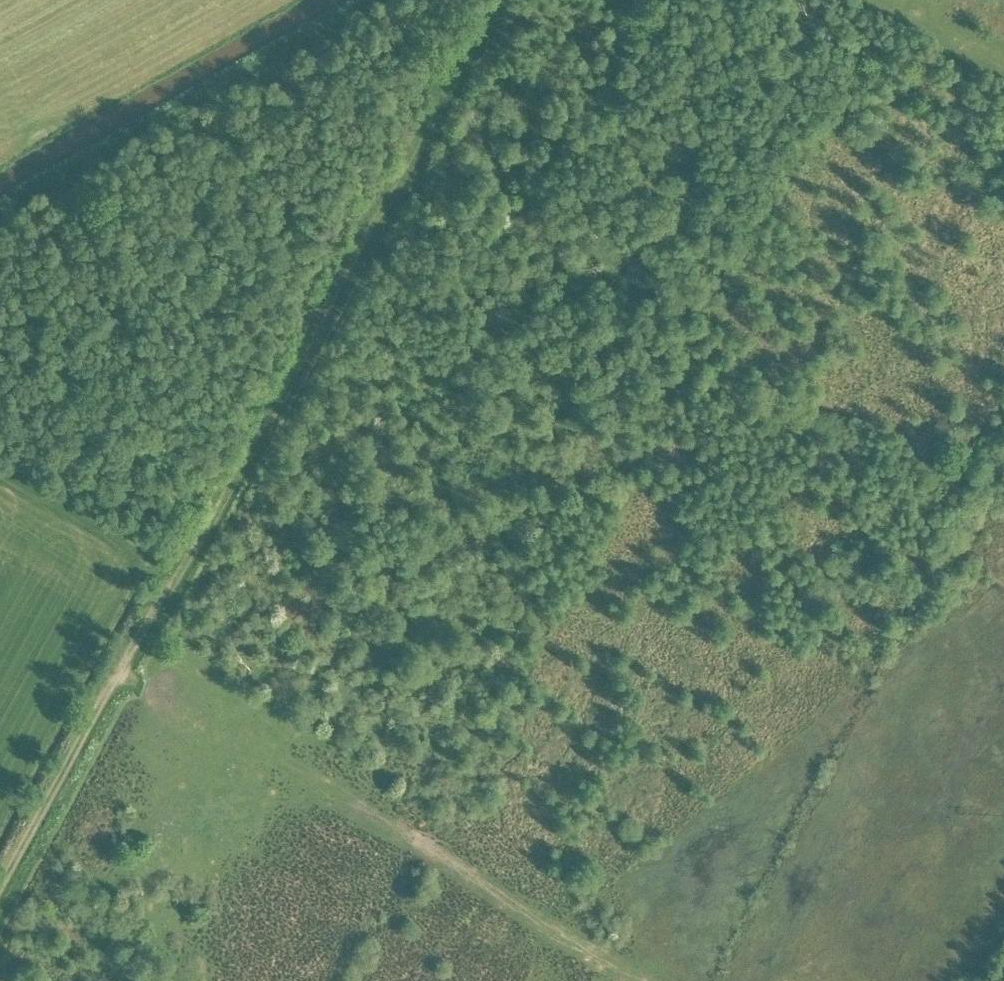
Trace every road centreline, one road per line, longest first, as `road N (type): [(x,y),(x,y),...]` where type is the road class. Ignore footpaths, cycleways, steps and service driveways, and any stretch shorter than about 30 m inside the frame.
road 1 (track): [(170,579),(492,0)]
road 2 (unclassified): [(0,886),(170,579)]
road 3 (track): [(888,0),(1003,64)]

